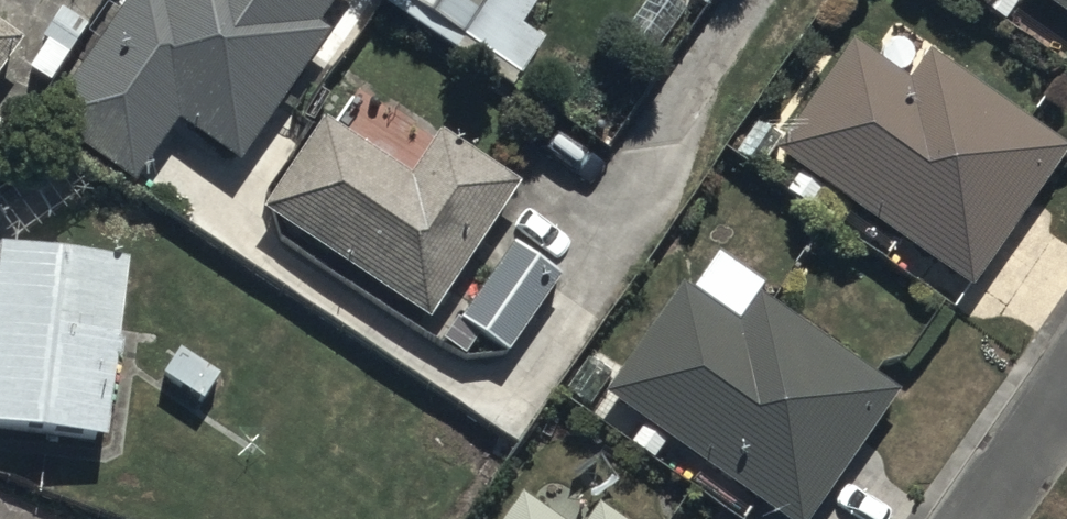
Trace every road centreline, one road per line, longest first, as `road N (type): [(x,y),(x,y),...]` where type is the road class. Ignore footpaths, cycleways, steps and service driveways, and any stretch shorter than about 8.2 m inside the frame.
road 1 (residential): [(971,518),(1066,386)]

